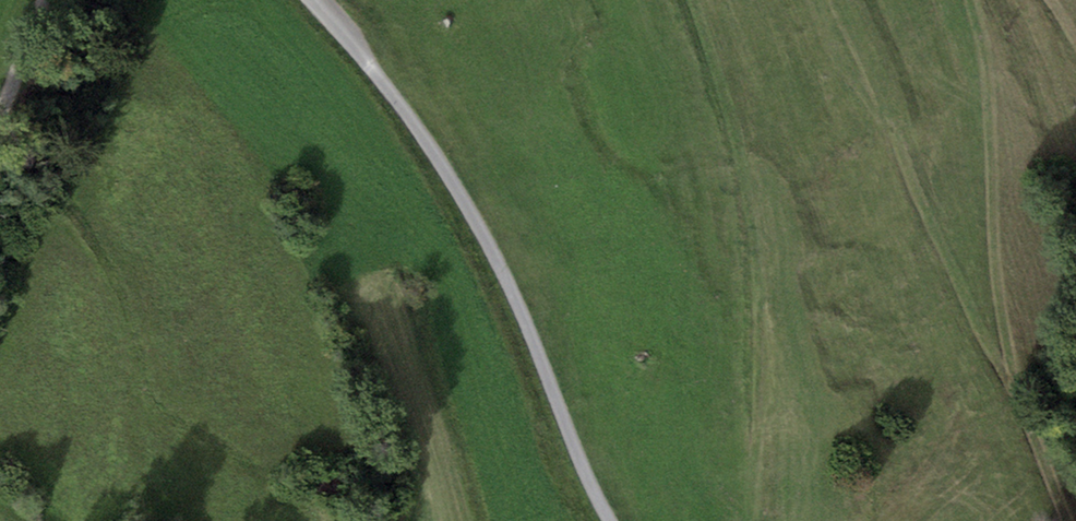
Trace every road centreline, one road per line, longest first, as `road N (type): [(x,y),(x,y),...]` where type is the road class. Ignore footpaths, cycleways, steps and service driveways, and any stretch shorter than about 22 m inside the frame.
road 1 (track): [(310,0),(357,52),(488,242),(611,520)]
road 2 (track): [(1065,520),(1014,385),(995,232),(992,36),(978,0)]

